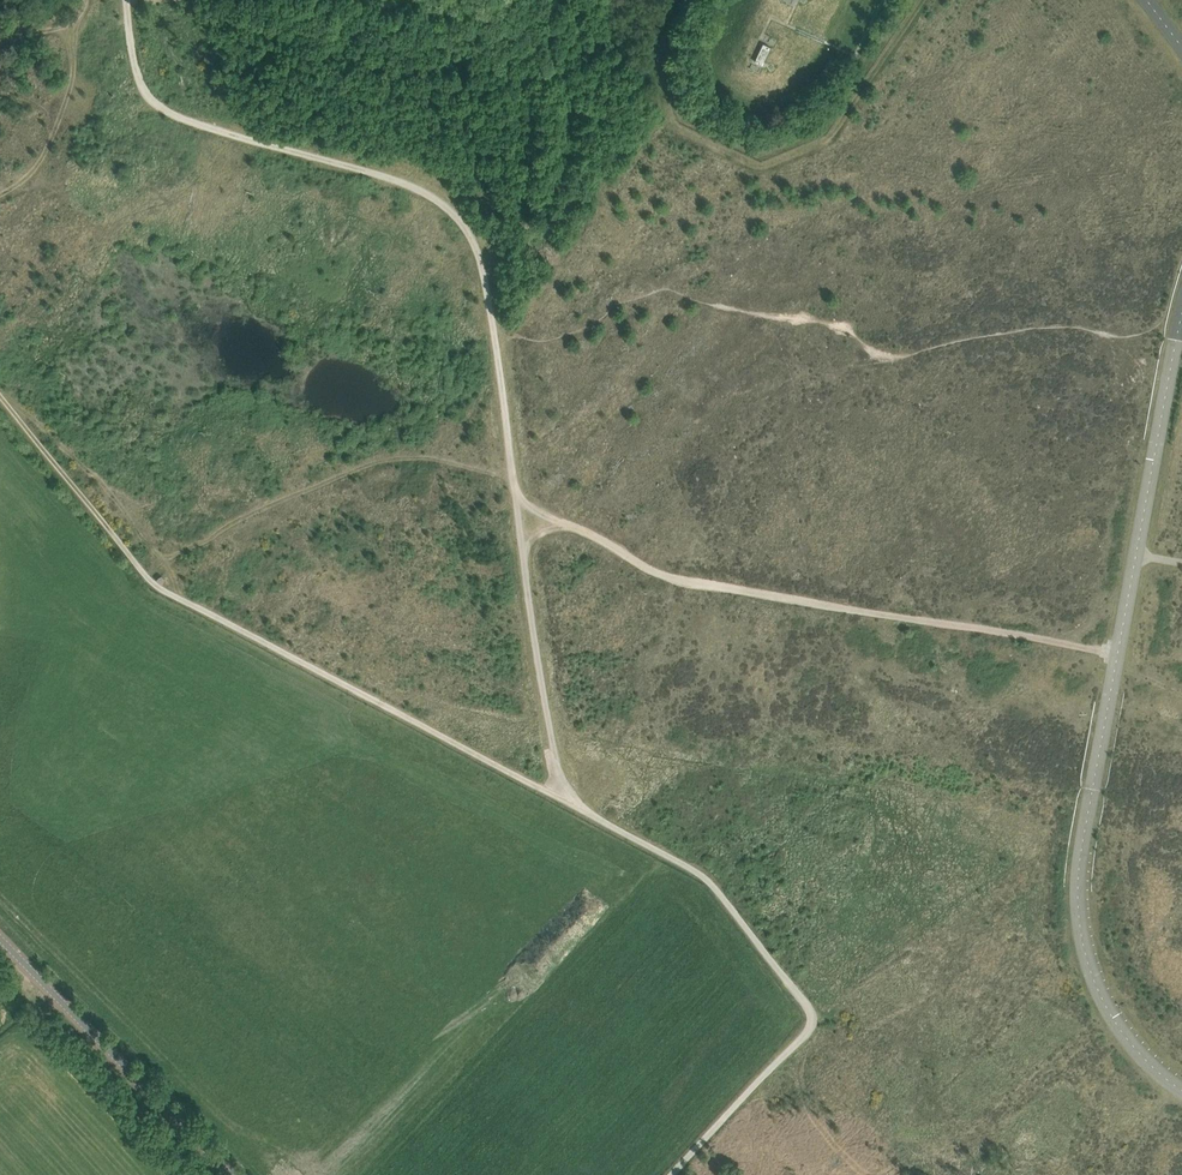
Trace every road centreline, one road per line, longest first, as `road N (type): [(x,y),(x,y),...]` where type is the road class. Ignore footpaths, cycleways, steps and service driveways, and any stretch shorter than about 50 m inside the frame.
road 1 (track): [(128,0),(134,69),(158,107),(384,177),(459,220),(484,269),(516,486),(534,510),(671,577),(1119,653)]
road 2 (track): [(0,396),(162,589),(683,864),(722,896),(805,1004),(810,1021),(671,1174)]
road 3 (unclassified): [(1181,303),(1080,865),(1083,937),(1096,979),(1122,1030),(1181,1088)]
road 4 (tertiary): [(230,1174),(0,938)]
road 5 (track): [(516,486),(563,798)]

